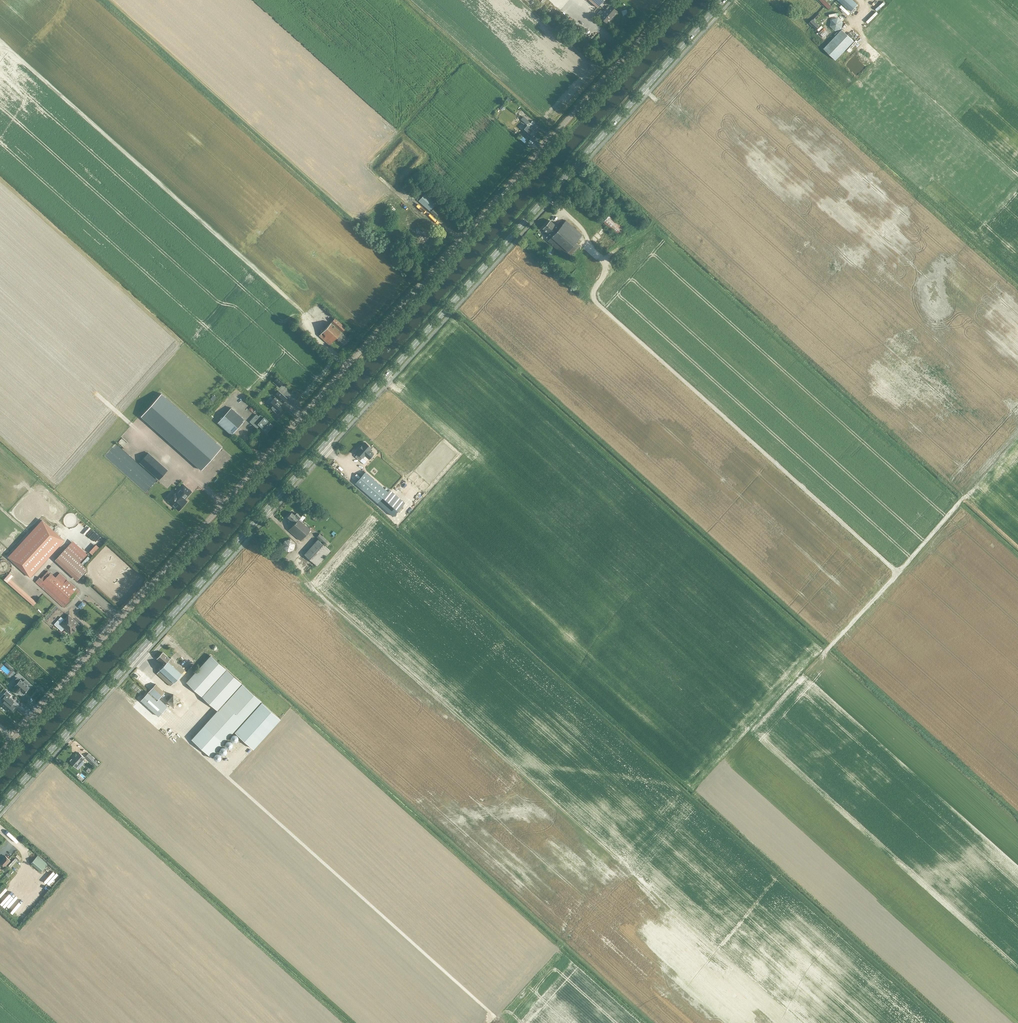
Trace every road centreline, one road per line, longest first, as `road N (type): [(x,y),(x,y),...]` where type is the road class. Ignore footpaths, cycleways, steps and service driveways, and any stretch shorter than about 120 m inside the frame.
road 1 (secondary): [(0,809),(724,0)]
road 2 (tertiary): [(0,755),(676,0)]

